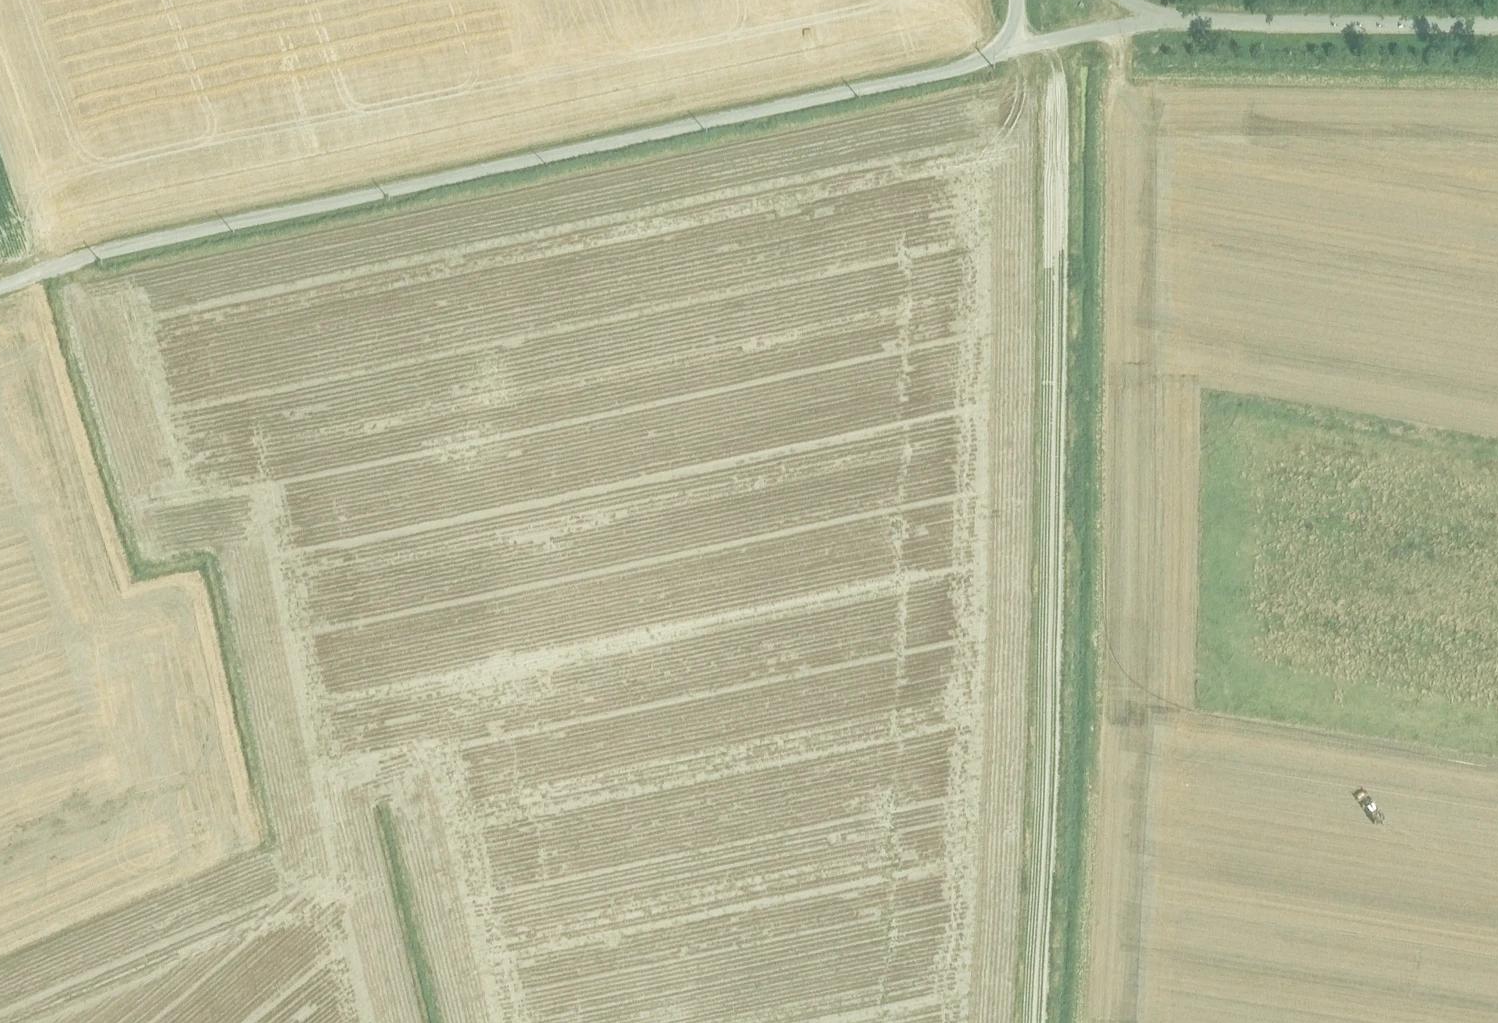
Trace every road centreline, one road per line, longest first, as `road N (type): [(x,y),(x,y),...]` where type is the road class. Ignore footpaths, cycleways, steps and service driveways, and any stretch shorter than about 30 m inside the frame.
road 1 (unclassified): [(0,287),(80,258),(940,73),(990,59),(1008,44)]
road 2 (unclassified): [(1497,24),(1164,21)]
road 3 (unclassified): [(1008,44),(1164,21)]

